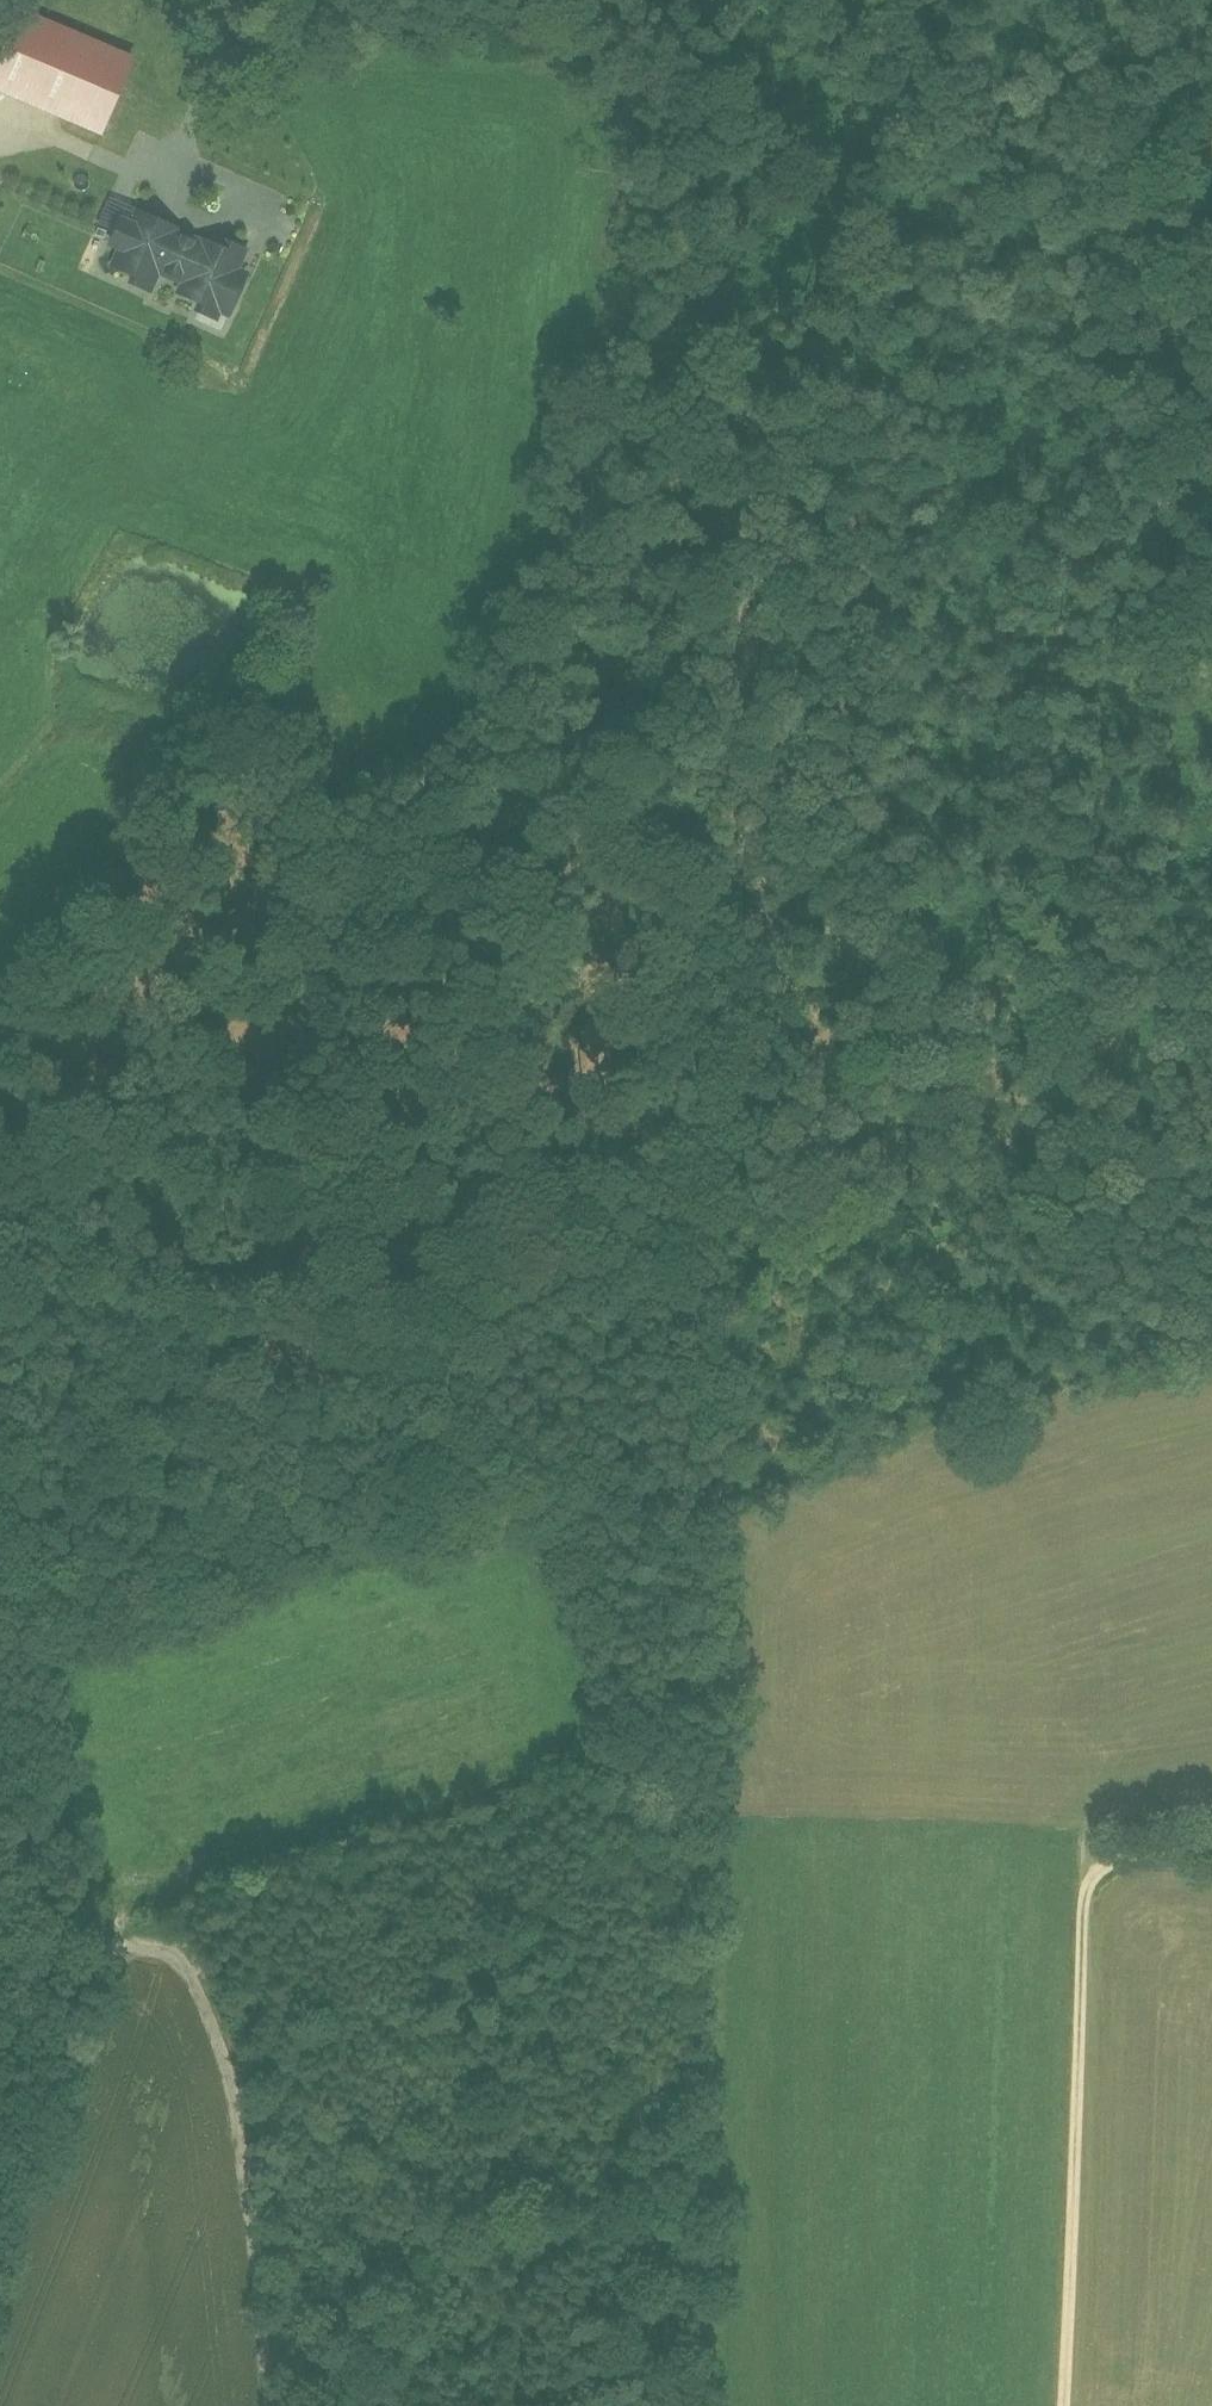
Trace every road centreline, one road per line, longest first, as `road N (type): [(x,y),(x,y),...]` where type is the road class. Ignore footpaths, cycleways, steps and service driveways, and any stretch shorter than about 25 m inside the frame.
road 1 (track): [(766,0),(797,61),(827,152),(839,322),(823,442),(620,1248)]
road 2 (track): [(620,1248),(0,1410)]

